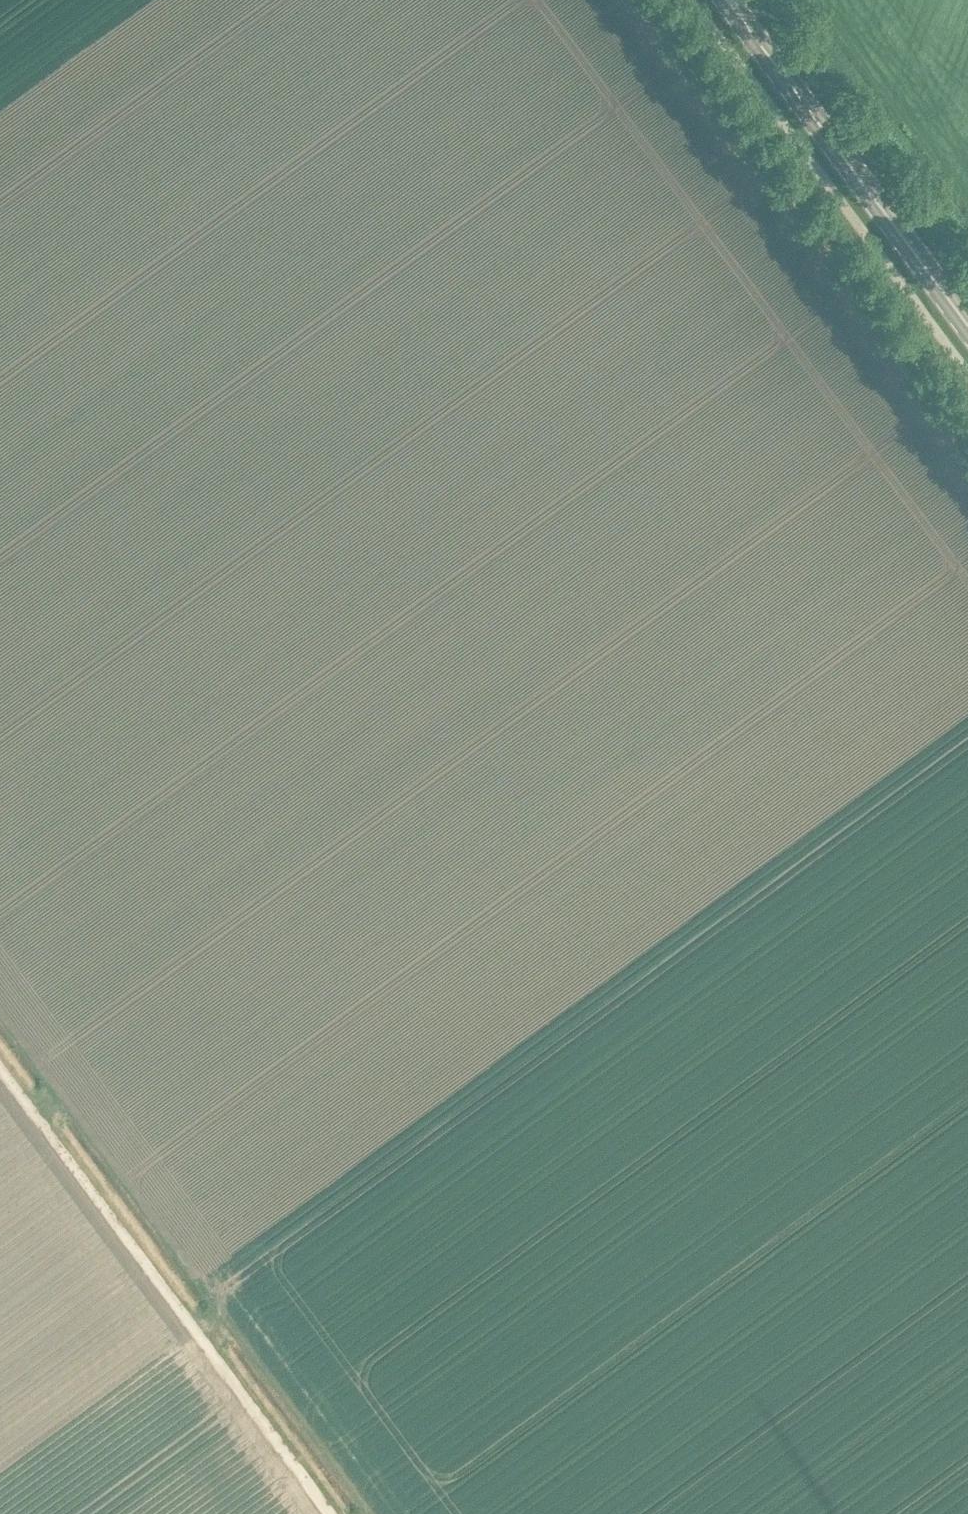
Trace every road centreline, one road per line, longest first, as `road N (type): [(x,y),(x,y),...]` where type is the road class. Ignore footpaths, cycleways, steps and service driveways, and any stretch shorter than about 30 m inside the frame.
road 1 (secondary): [(967,334),(710,0)]

